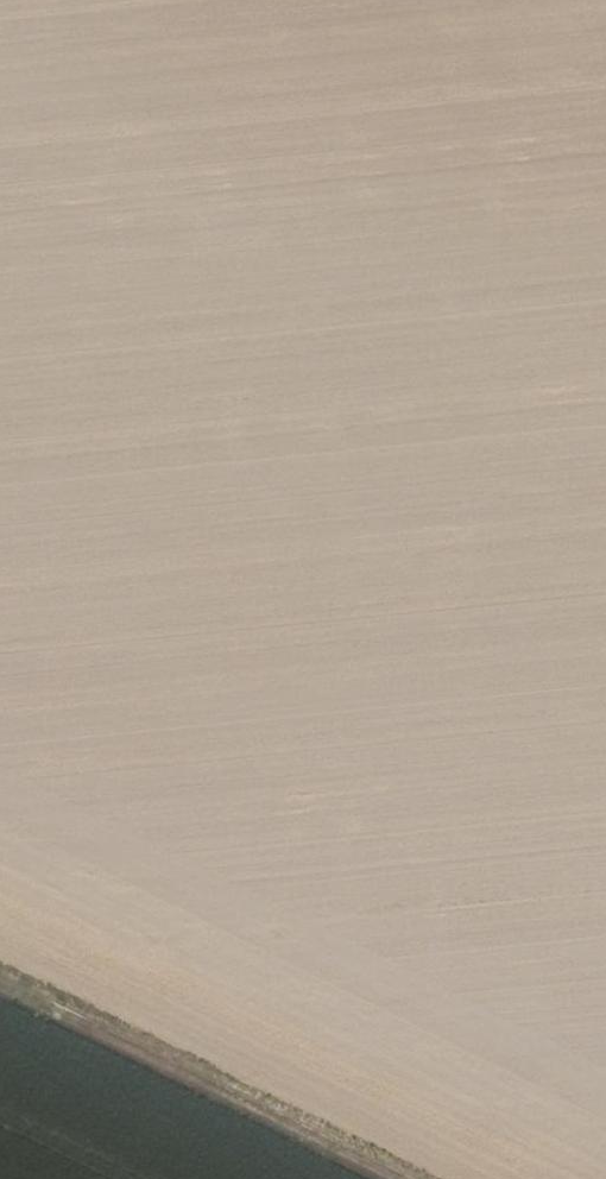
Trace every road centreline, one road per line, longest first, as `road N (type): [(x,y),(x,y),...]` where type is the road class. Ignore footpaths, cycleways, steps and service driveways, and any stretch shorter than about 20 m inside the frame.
road 1 (track): [(0,927),(327,1089),(484,1178)]

